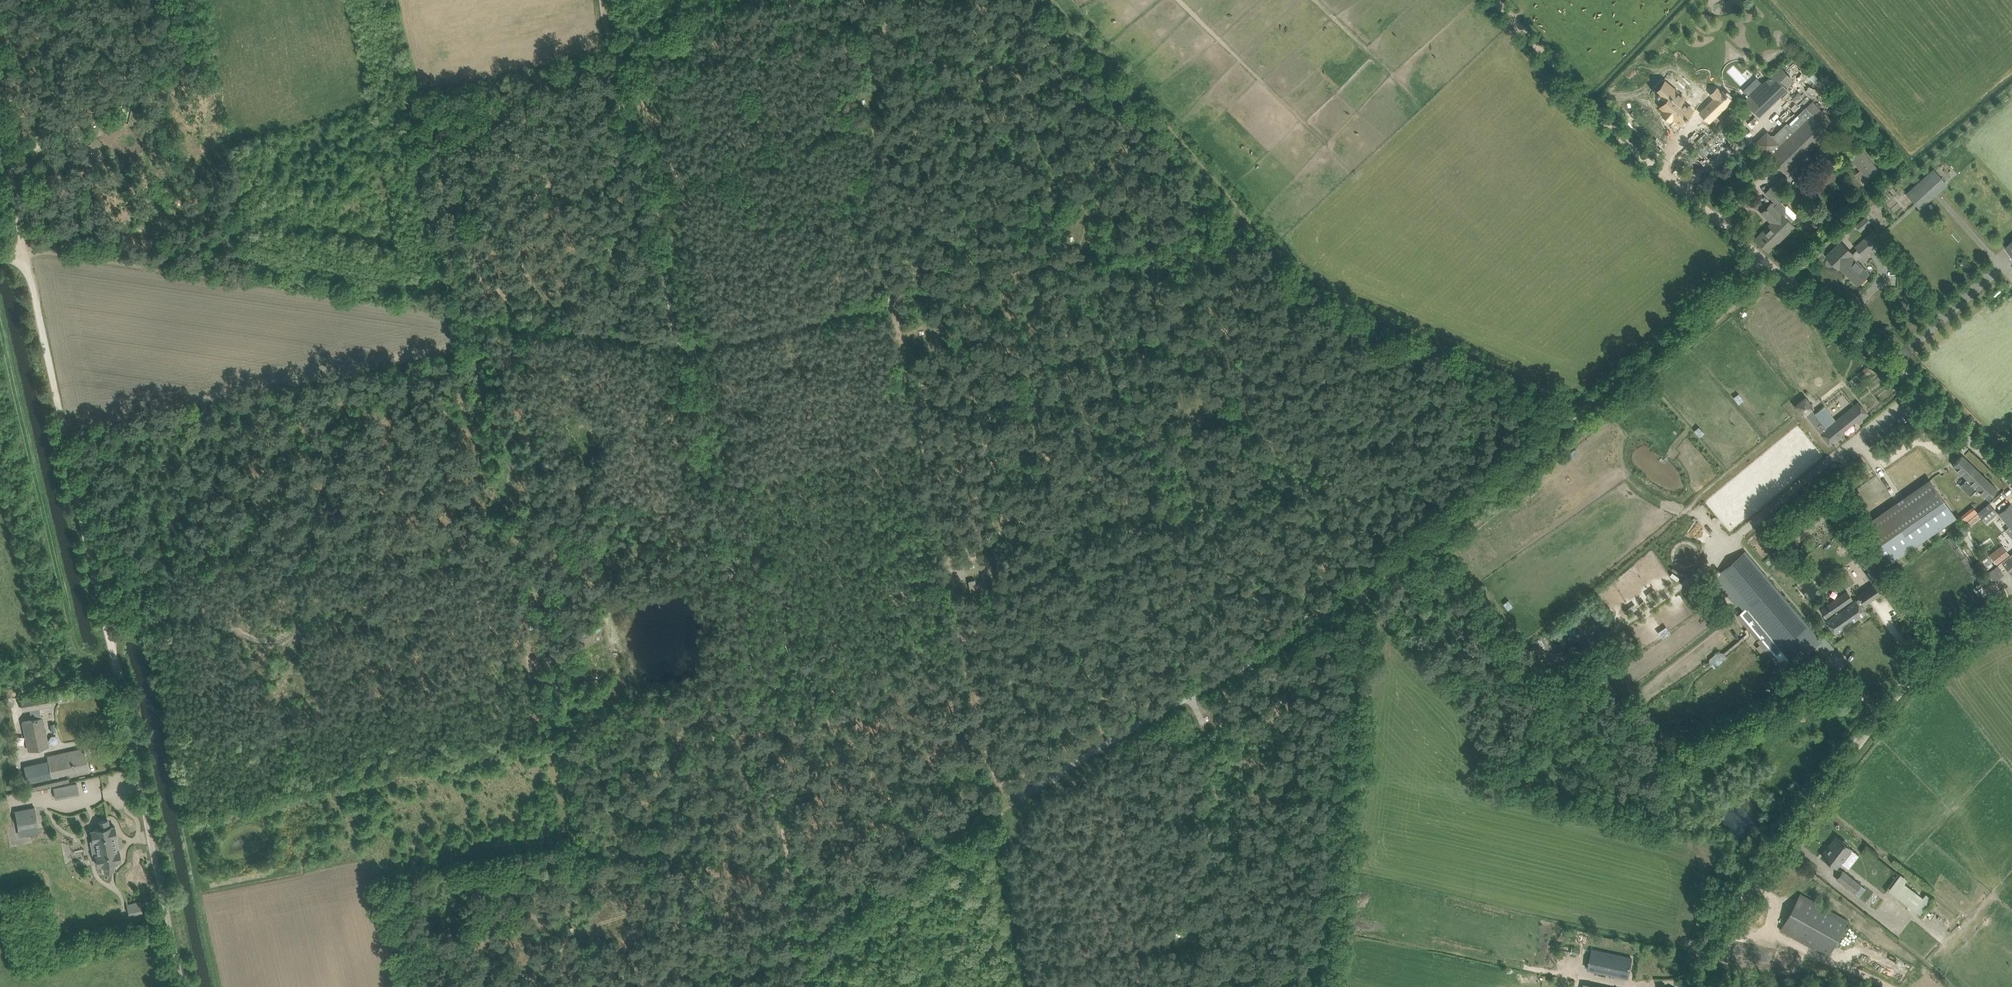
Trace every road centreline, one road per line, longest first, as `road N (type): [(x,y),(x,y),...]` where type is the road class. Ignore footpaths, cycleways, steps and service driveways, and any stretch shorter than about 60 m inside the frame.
road 1 (track): [(26,254),(47,250),(680,343)]
road 2 (track): [(680,343),(710,458),(769,770),(815,940)]
road 3 (track): [(1013,798),(988,737),(889,301)]
road 4 (unclassified): [(1689,986),(1718,921),(1922,665),(2011,606)]
road 5 (track): [(126,699),(26,254)]
road 6 (track): [(1013,798),(1360,593)]
road 7 (unclassified): [(2011,480),(1714,215)]
road 8 (track): [(219,986),(141,635),(130,631),(112,649)]
road 9 (track): [(889,301),(1250,213)]
road 10 (track): [(0,330),(76,646),(89,657),(112,649)]
road 11 (track): [(1714,215),(1600,117),(1496,0)]
road 12 (unclassified): [(184,986),(126,699)]
road 13 (track): [(1580,411),(1360,593)]
road 14 (track): [(1076,25),(1250,213)]
road 15 (track): [(1152,986),(1143,922),(1035,830),(1013,798)]
road 16 (track): [(815,940),(1013,798)]
road 17 (track): [(1764,257),(1580,411)]
road 18 (track): [(680,343),(889,301)]
road 19 (track): [(1250,213),(1312,276),(1419,329)]
road 20 (track): [(889,301),(878,249),(892,201),(867,117)]
road 21 (track): [(1419,329),(1580,411)]
road 22 (track): [(604,0),(649,172)]
road 23 (track): [(649,172),(680,343)]

